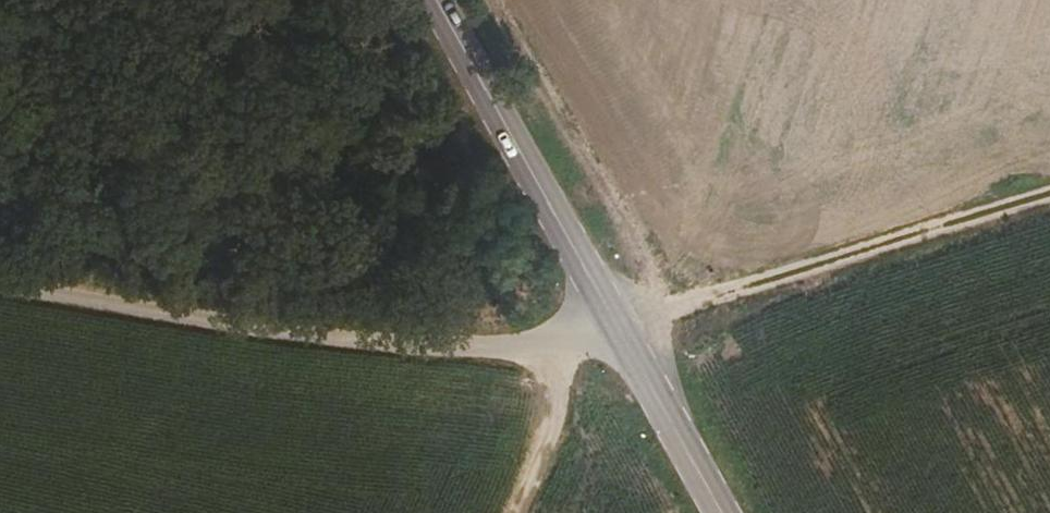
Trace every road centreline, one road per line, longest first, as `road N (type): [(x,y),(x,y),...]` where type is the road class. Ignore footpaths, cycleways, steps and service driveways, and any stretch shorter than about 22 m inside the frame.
road 1 (unclassified): [(0,278),(370,342),(523,346),(618,326)]
road 2 (track): [(618,326),(1049,193)]
road 3 (primary): [(436,0),(618,326)]
road 4 (primary): [(618,326),(723,512)]
road 5 (track): [(560,342),(556,414),(518,512)]

